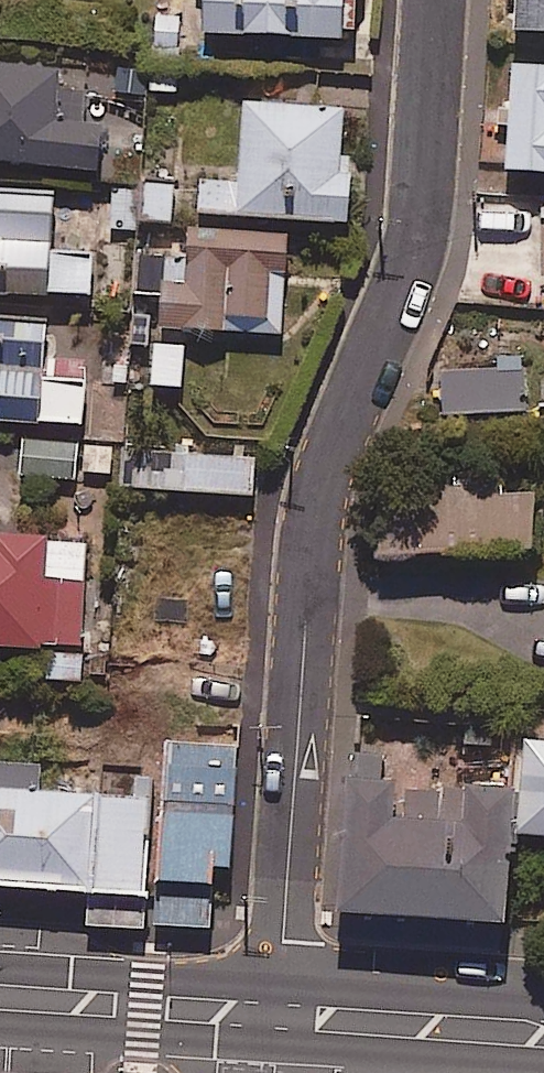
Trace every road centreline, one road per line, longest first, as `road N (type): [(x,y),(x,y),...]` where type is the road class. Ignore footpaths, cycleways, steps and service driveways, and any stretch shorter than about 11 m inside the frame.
road 1 (residential): [(435,0),(417,237),(339,421),(312,528),(276,1014)]
road 2 (secondary): [(0,996),(276,1014)]
road 3 (secondary): [(276,1014),(543,1037)]

